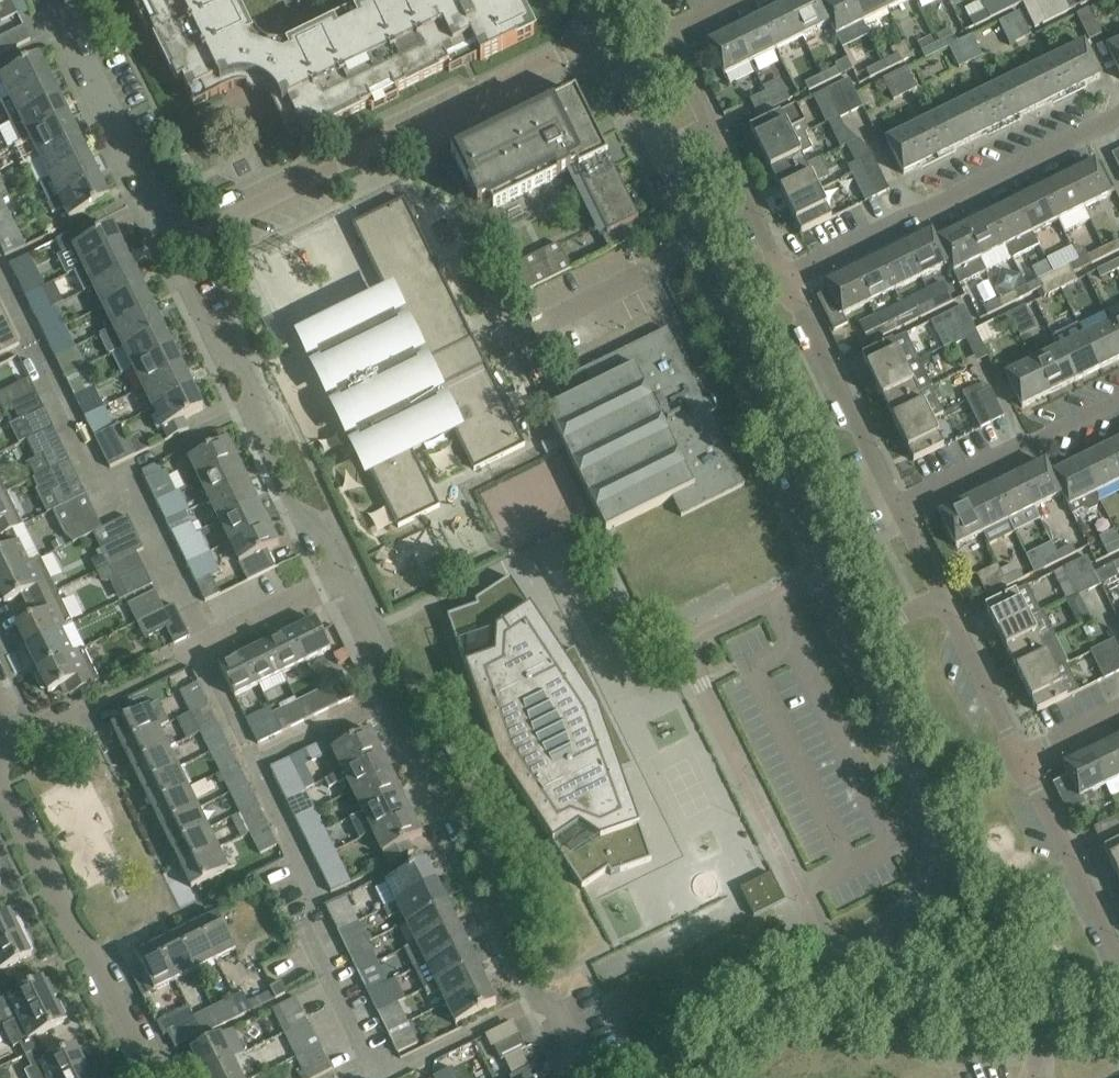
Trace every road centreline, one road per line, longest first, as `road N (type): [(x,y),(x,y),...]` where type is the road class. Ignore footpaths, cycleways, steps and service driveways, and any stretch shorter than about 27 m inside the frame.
road 1 (residential): [(854,632),(754,350),(661,152)]
road 2 (residential): [(353,578),(393,648),(396,701),(448,824),(481,828),(493,843),(527,923),(511,952),(542,1009)]
road 3 (residential): [(173,238),(599,40)]
road 4 (residential): [(353,578),(329,526),(301,521),(265,443),(259,394),(237,350),(213,331),(183,277),(173,238)]
road 5 (residential): [(783,277),(1118,116)]
road 6 (residential): [(886,939),(936,901),(946,877),(854,632)]
road 7 (residential): [(132,1077),(131,1029),(2,776)]
road 8 (residential): [(1020,754),(942,593),(854,632)]
road 9 (residential): [(902,514),(783,277)]
road 10 (residential): [(173,238),(57,0)]
road 11 (residential): [(689,1077),(886,939)]
road 12 (residential): [(902,514),(1118,411)]
road 13 (residential): [(783,277),(710,130),(661,152)]
road 14 (residential): [(1118,941),(1020,754)]
road 15 (residential): [(1037,1028),(947,1024),(915,994),(886,939)]
road 16 (residential): [(202,648),(353,578)]
road 17 (residential): [(661,152),(599,40)]

